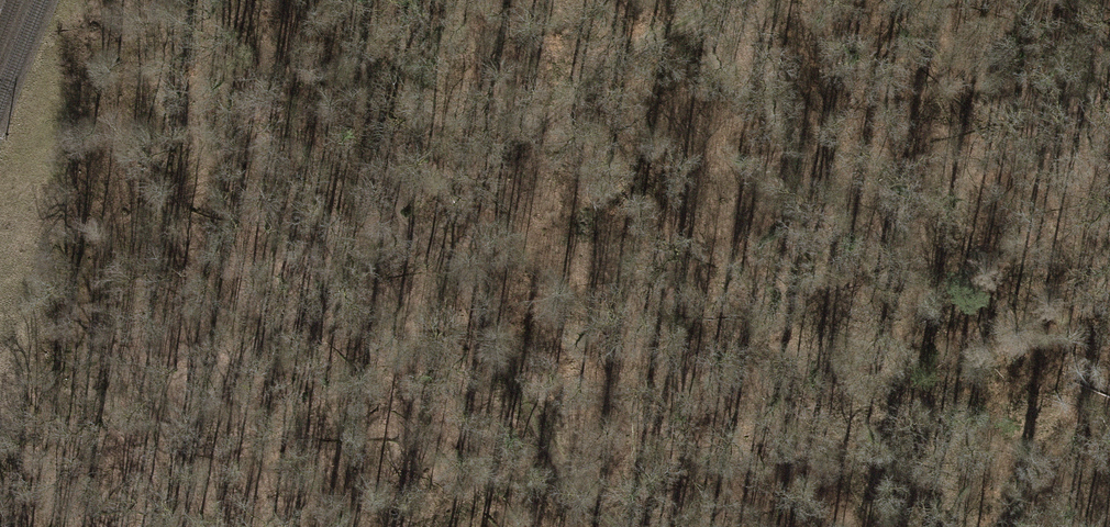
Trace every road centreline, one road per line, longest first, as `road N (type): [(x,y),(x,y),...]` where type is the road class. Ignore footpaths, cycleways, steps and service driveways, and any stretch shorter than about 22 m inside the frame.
road 1 (track): [(406,239),(427,242),(550,110),(731,0)]
road 2 (track): [(152,526),(198,422),(243,359),(359,264),(406,239)]
road 3 (track): [(427,242),(450,264),(540,437),(616,526)]
road 4 (track): [(406,239),(346,0)]

